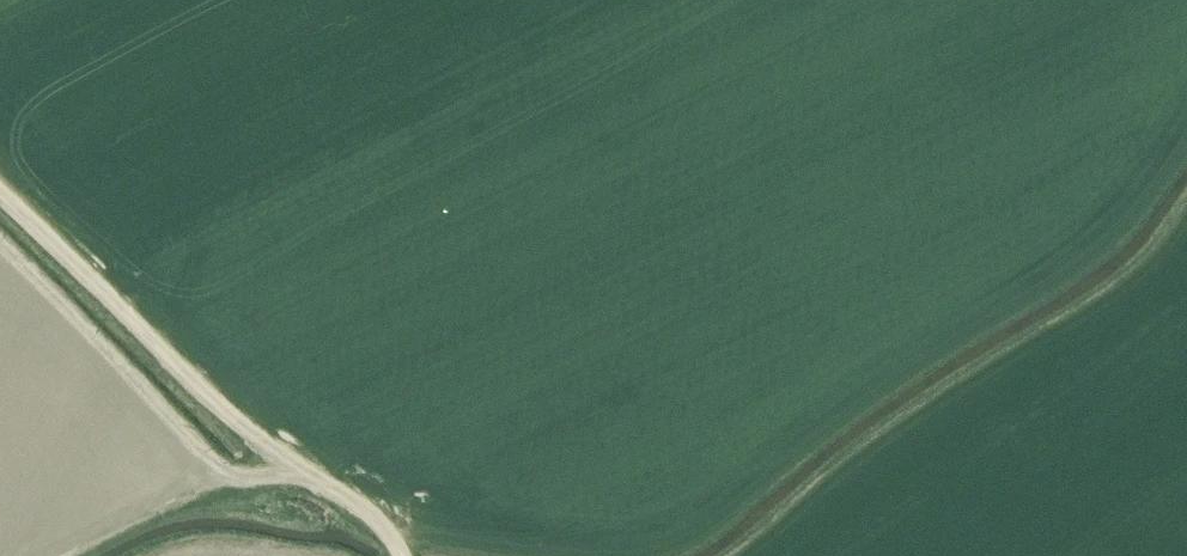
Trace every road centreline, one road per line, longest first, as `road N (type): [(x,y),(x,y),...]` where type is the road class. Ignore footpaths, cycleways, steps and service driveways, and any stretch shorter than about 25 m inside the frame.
road 1 (track): [(398,555),(361,505),(262,449),(0,195)]

